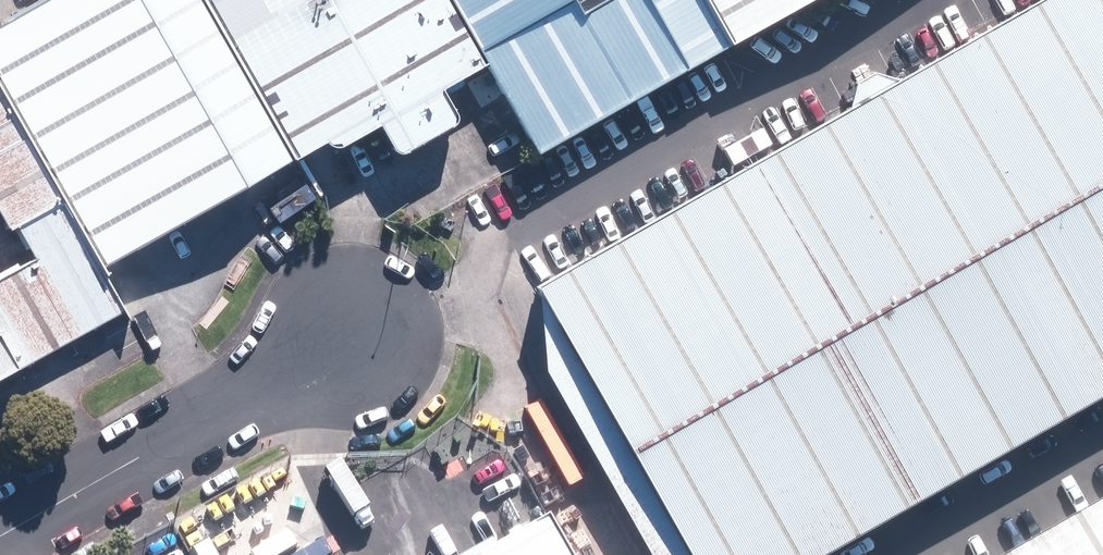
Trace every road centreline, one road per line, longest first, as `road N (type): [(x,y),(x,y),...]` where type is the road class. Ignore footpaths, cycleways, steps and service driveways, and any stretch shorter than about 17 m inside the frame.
road 1 (unclassified): [(0,533),(352,334)]

